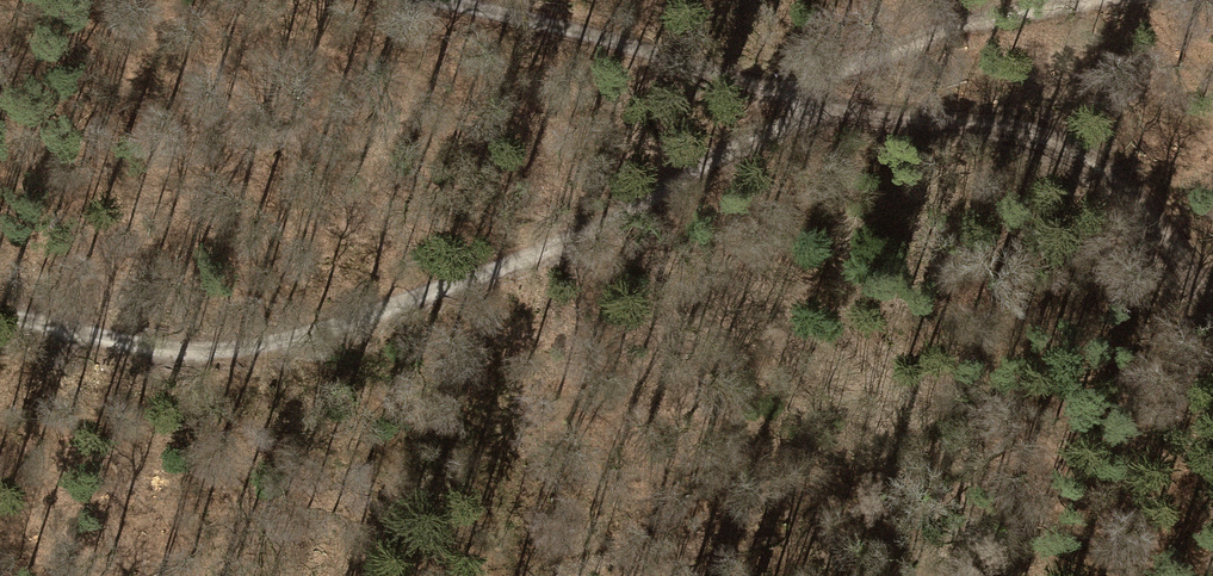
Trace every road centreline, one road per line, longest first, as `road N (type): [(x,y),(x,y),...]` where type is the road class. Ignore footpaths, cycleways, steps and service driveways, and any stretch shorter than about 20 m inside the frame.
road 1 (track): [(0,314),(217,351),(293,343),(387,313),(744,148),(820,108),(826,74),(1083,0)]
road 2 (track): [(1212,304),(1126,181),(1044,135),(936,116),(820,108),(665,49),(399,0)]

